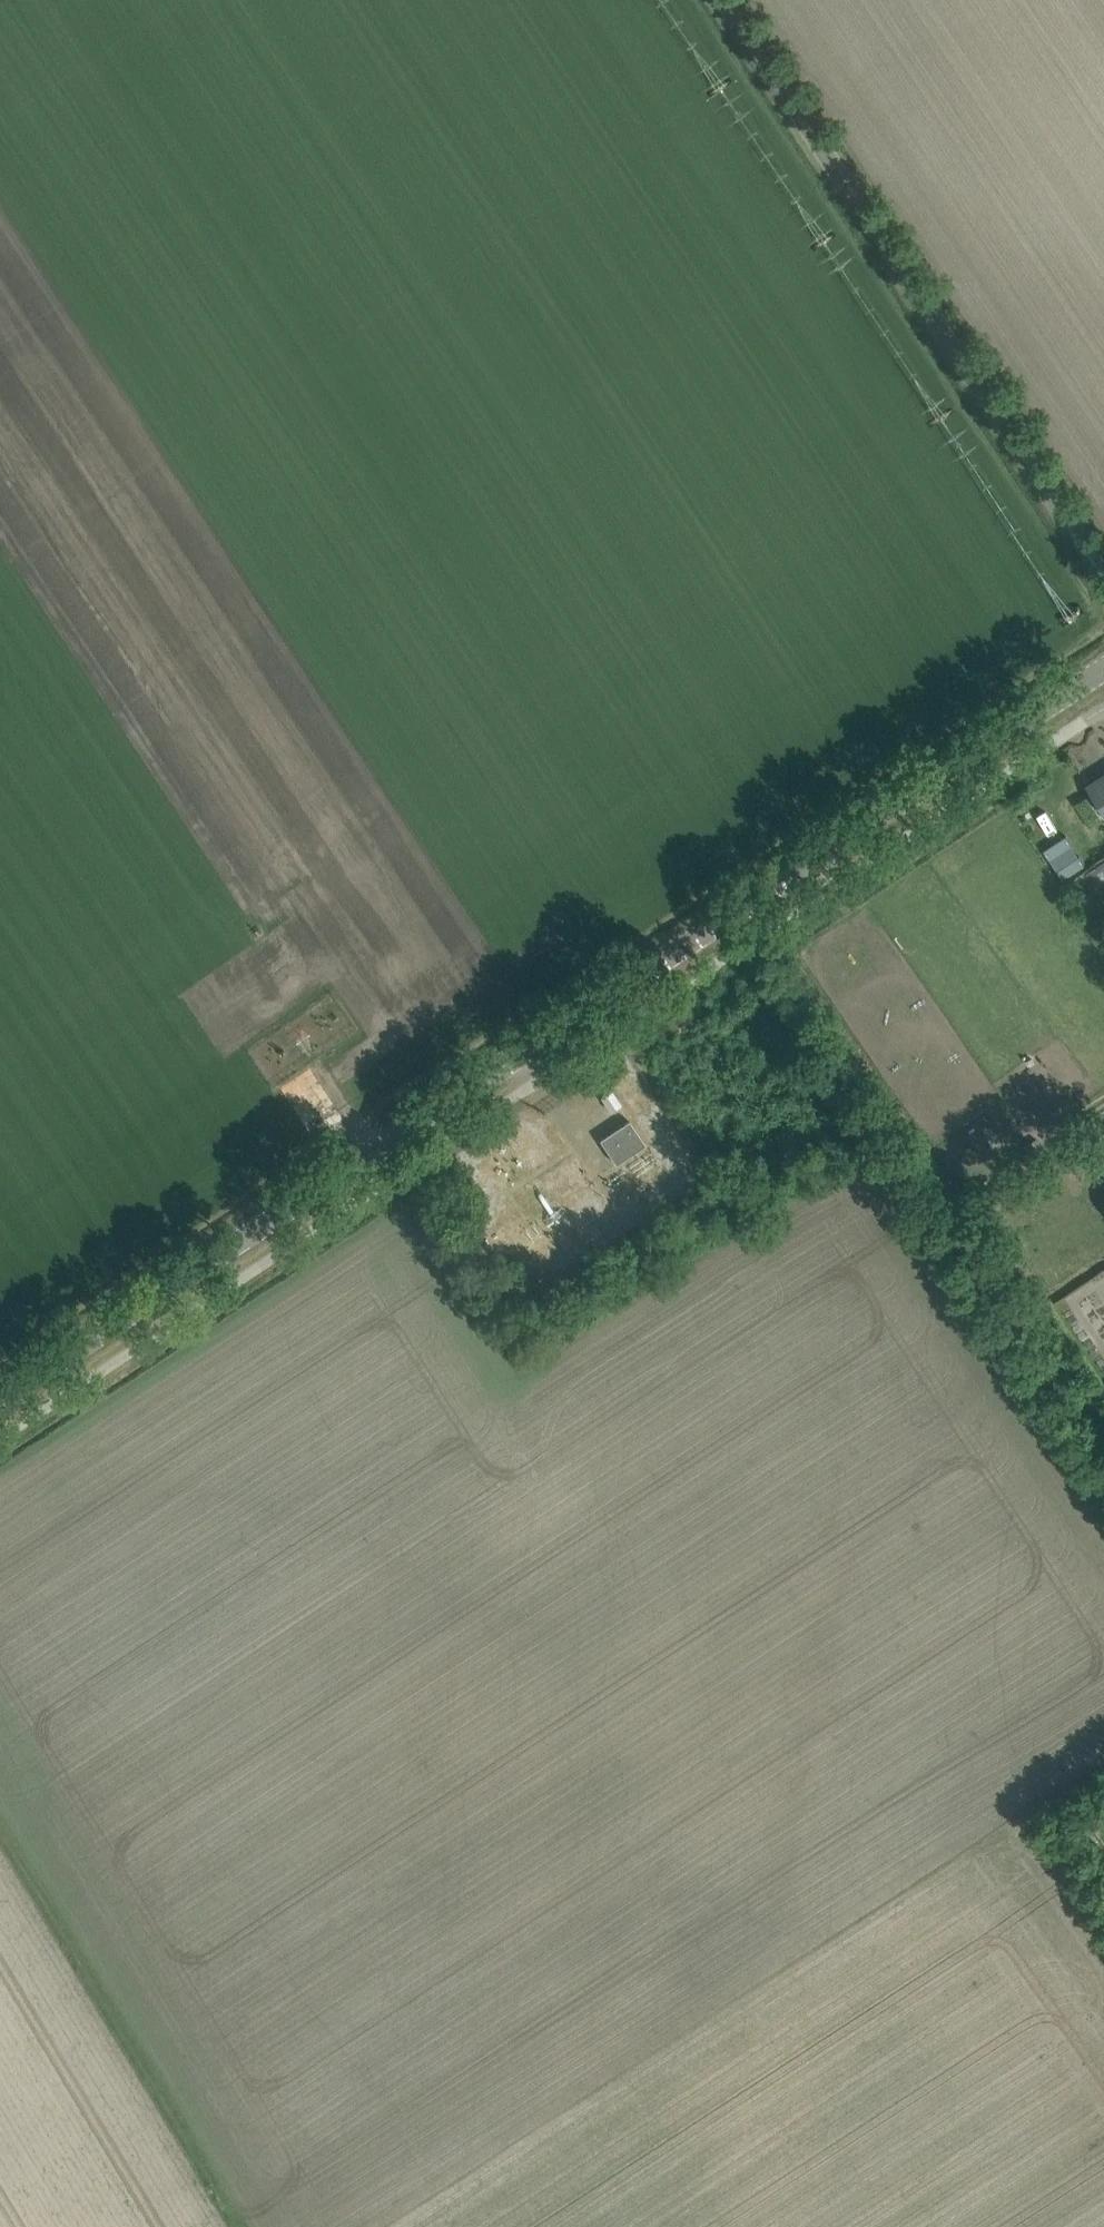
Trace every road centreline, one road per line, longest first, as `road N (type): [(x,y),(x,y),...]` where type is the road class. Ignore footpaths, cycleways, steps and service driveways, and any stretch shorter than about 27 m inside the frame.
road 1 (tertiary): [(0,1402),(1103,671)]
road 2 (unclassified): [(1103,573),(725,0)]
road 3 (track): [(239,2226),(0,1816)]
road 4 (track): [(962,1183),(1103,1093)]

